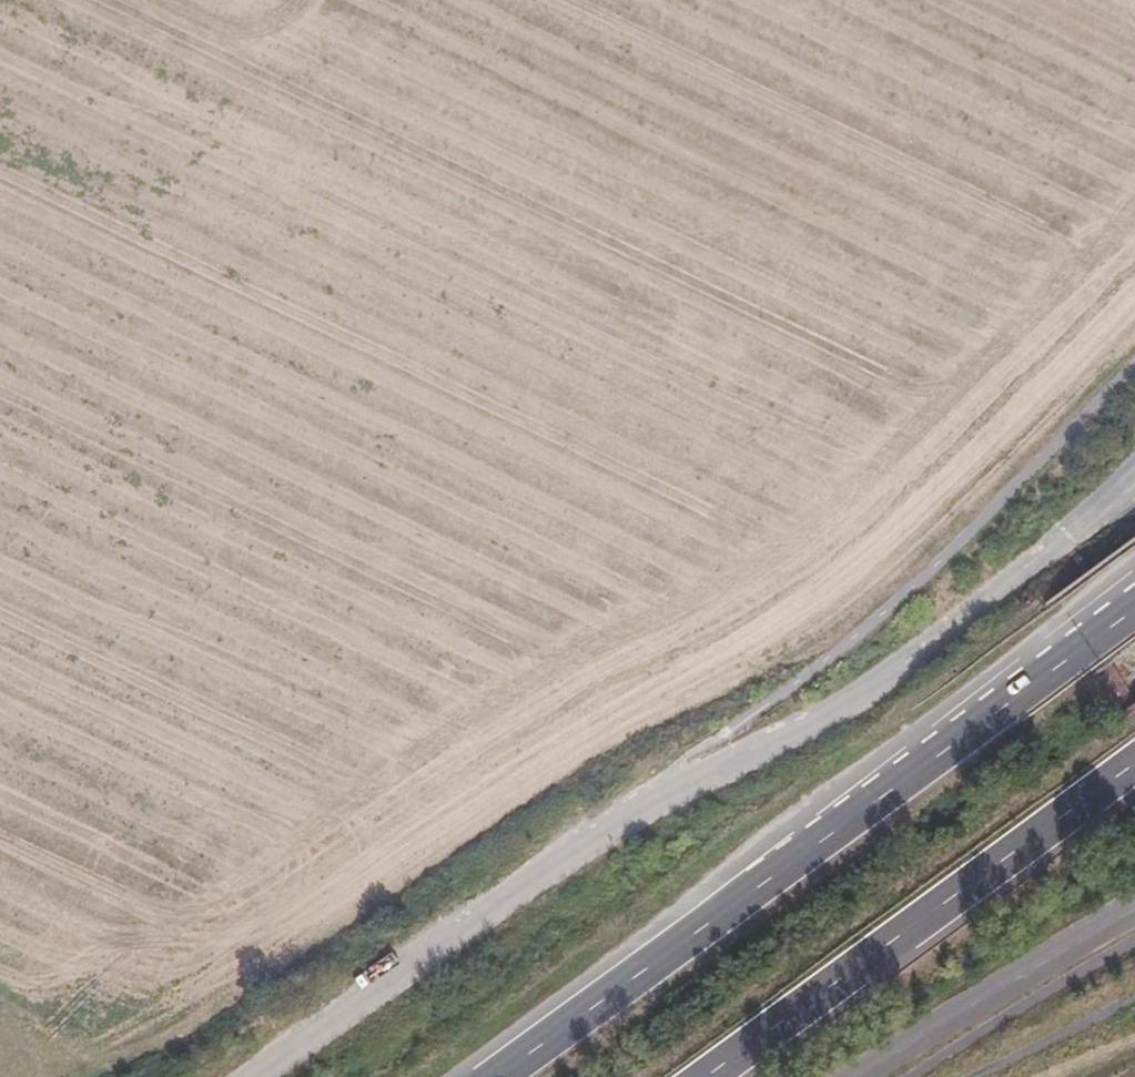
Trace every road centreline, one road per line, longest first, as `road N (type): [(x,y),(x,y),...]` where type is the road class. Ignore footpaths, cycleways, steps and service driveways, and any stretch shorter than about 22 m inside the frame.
road 1 (trunk): [(1134,618),(495,1076)]
road 2 (trunk): [(709,1076),(1134,768)]
road 3 (unclassified): [(846,1076),(1134,909)]

